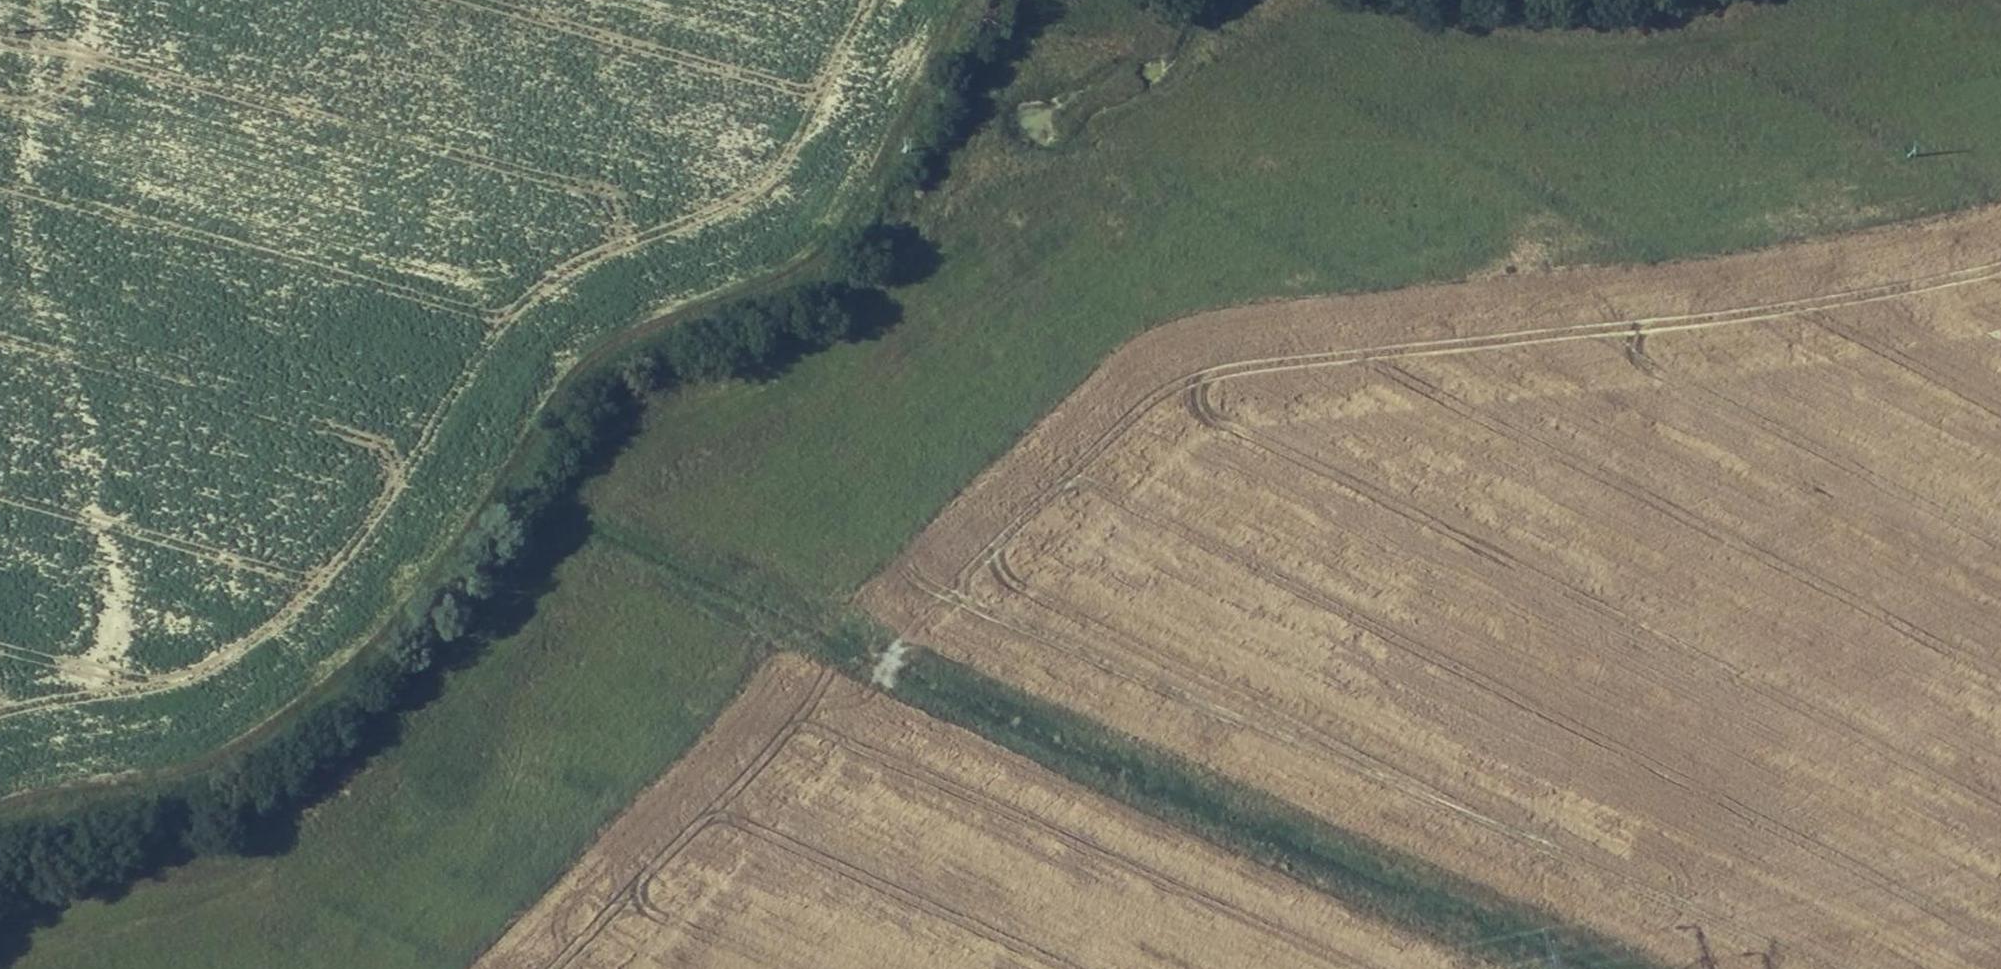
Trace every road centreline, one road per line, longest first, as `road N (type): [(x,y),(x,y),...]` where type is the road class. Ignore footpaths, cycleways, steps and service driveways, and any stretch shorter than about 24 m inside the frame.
road 1 (track): [(1544,968),(1197,825),(584,543),(621,456),(753,354),(872,303),(1062,0)]
road 2 (track): [(0,817),(221,755),(331,681),(443,556),(548,393),(614,337),(821,249),(960,0)]
road 3 (track): [(1398,0),(1476,15),(1687,11),(1728,0)]

